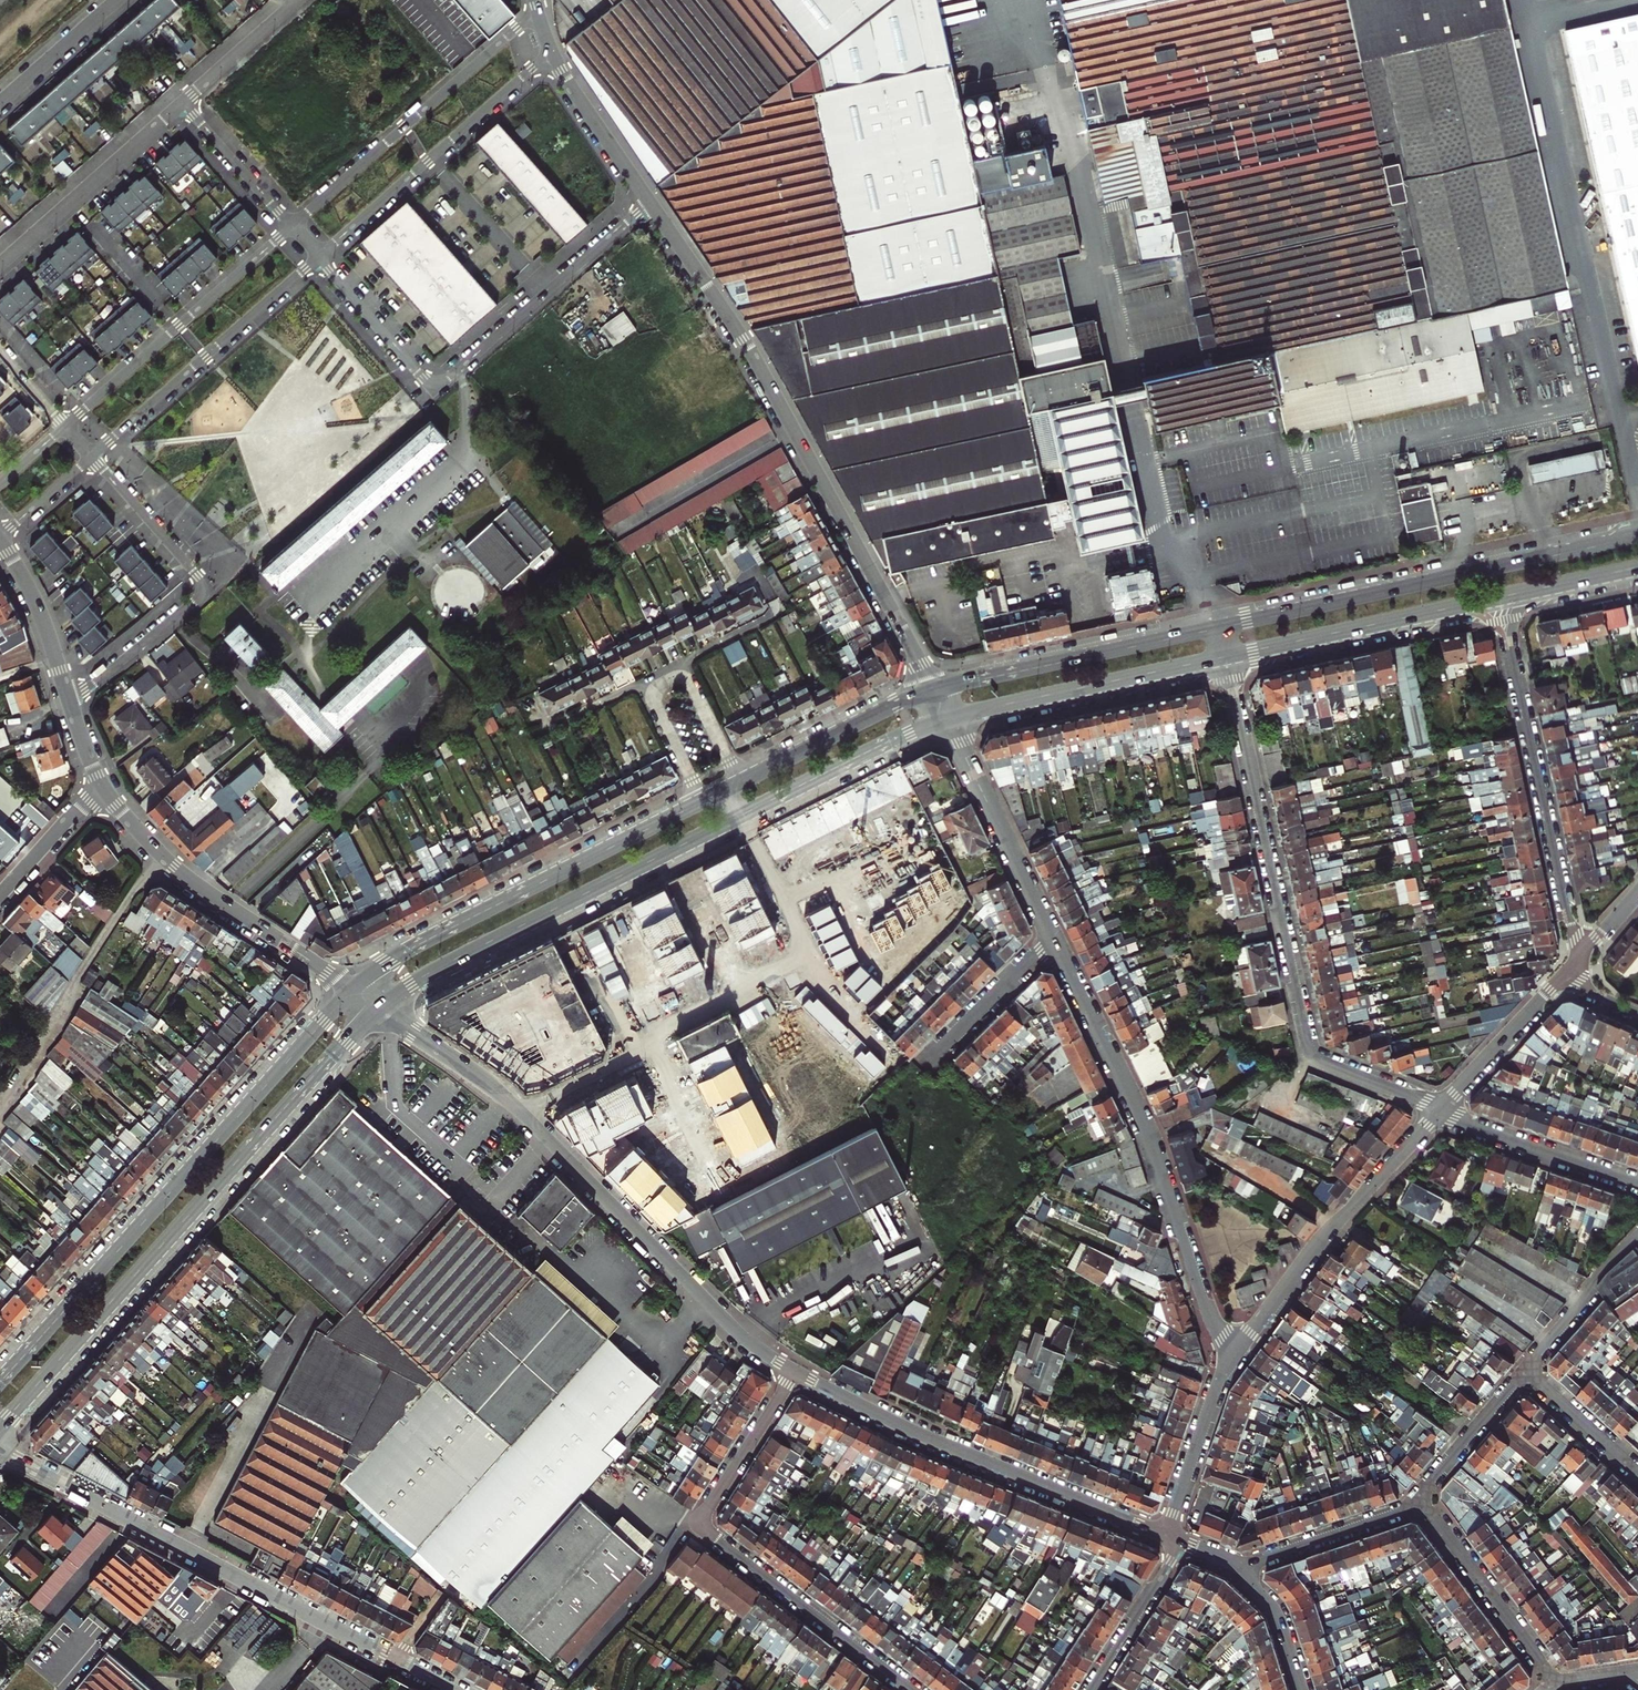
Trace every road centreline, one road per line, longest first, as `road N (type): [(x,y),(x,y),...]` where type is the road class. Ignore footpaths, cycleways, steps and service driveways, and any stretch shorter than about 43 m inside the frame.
road 1 (primary): [(0,1427),(378,1007)]
road 2 (tertiary): [(934,689),(743,339),(650,203)]
road 3 (residential): [(1226,657),(1309,1050),(1440,1112)]
road 4 (primary): [(353,989),(0,1380)]
road 5 (residential): [(650,203),(433,391),(318,257)]
road 6 (tertiary): [(1228,1362),(1151,1145),(1054,938)]
road 7 (tertiary): [(397,1659),(0,1451)]
road 8 (primary): [(378,1007),(421,977),(740,816)]
road 9 (tertiary): [(1166,1535),(910,1430),(797,1374)]
road 10 (primary): [(703,802),(410,949),(353,989)]
road 11 (residential): [(520,1113),(645,1052),(666,1026),(810,952),(784,902)]
road 12 (tertiary): [(797,1374),(728,1323),(520,1113)]
road 13 (primary): [(1589,545),(1219,626)]
road 14 (residential): [(1577,964),(1496,598)]
road 15 (residential): [(92,455),(210,589),(69,706)]
road 16 (residential): [(1228,1362),(1323,1238),(1440,1112)]
road 17 (residential): [(536,12),(292,227)]
road 18 (residential): [(318,257),(551,52)]
road 19 (residential): [(0,1109),(160,853)]
road 20 (residential): [(92,455),(318,257)]
road 21 (residential): [(292,227),(66,425)]
road 22 (primary): [(1219,626),(934,689)]
road 23 (primary): [(947,719),(1226,657)]
road 24 (primary): [(1226,657),(1496,598)]
road 25 (residential): [(913,1689),(698,1525)]
road 26 (tertiary): [(1054,938),(947,719)]
road 27 (residential): [(0,263),(181,103)]
road 28 (tertiary): [(160,853),(353,989)]
road 29 (residential): [(1558,1685),(1419,1501)]
road 30 (primary): [(740,816),(947,719)]
road 31 (primary): [(934,689),(741,781)]
road 32 (residential): [(1440,1112),(1637,1183)]
road 33 (residential): [(1440,1112),(1577,964)]
road 34 (residential): [(1242,1566),(1419,1501)]
road 35 (tertiary): [(1166,1535),(1228,1362)]
road 36 (residential): [(797,1374),(698,1525)]
road 37 (tertiary): [(650,203),(551,52)]
road 38 (tertiary): [(0,540),(39,612),(69,706)]
road 39 (residential): [(928,1064),(1054,938)]
road 40 (residential): [(1637,1233),(1526,1372)]
road 41 (tertiary): [(520,1113),(378,1007)]
road 42 (residential): [(1184,1543),(1090,1689)]
road 43 (residential): [(1419,1501),(1526,1372)]
road 44 (residential): [(292,227),(181,103)]
road 45 (residential): [(0,103),(119,0)]
road 46 (residential): [(181,103),(298,0)]
road 47 (residential): [(103,786),(0,901)]
road 48 (residential): [(1526,1372),(1637,1472)]
road 49 (primary): [(1496,598),(1637,567)]
road 50 (tertiary): [(1303,1689),(1277,1612),(1242,1566)]
road 51 (residential): [(643,683),(703,802)]
road 52 (residential): [(741,781),(682,664)]
road 53 (residential): [(898,852),(784,902)]
road 54 (residential): [(0,536),(92,455)]

